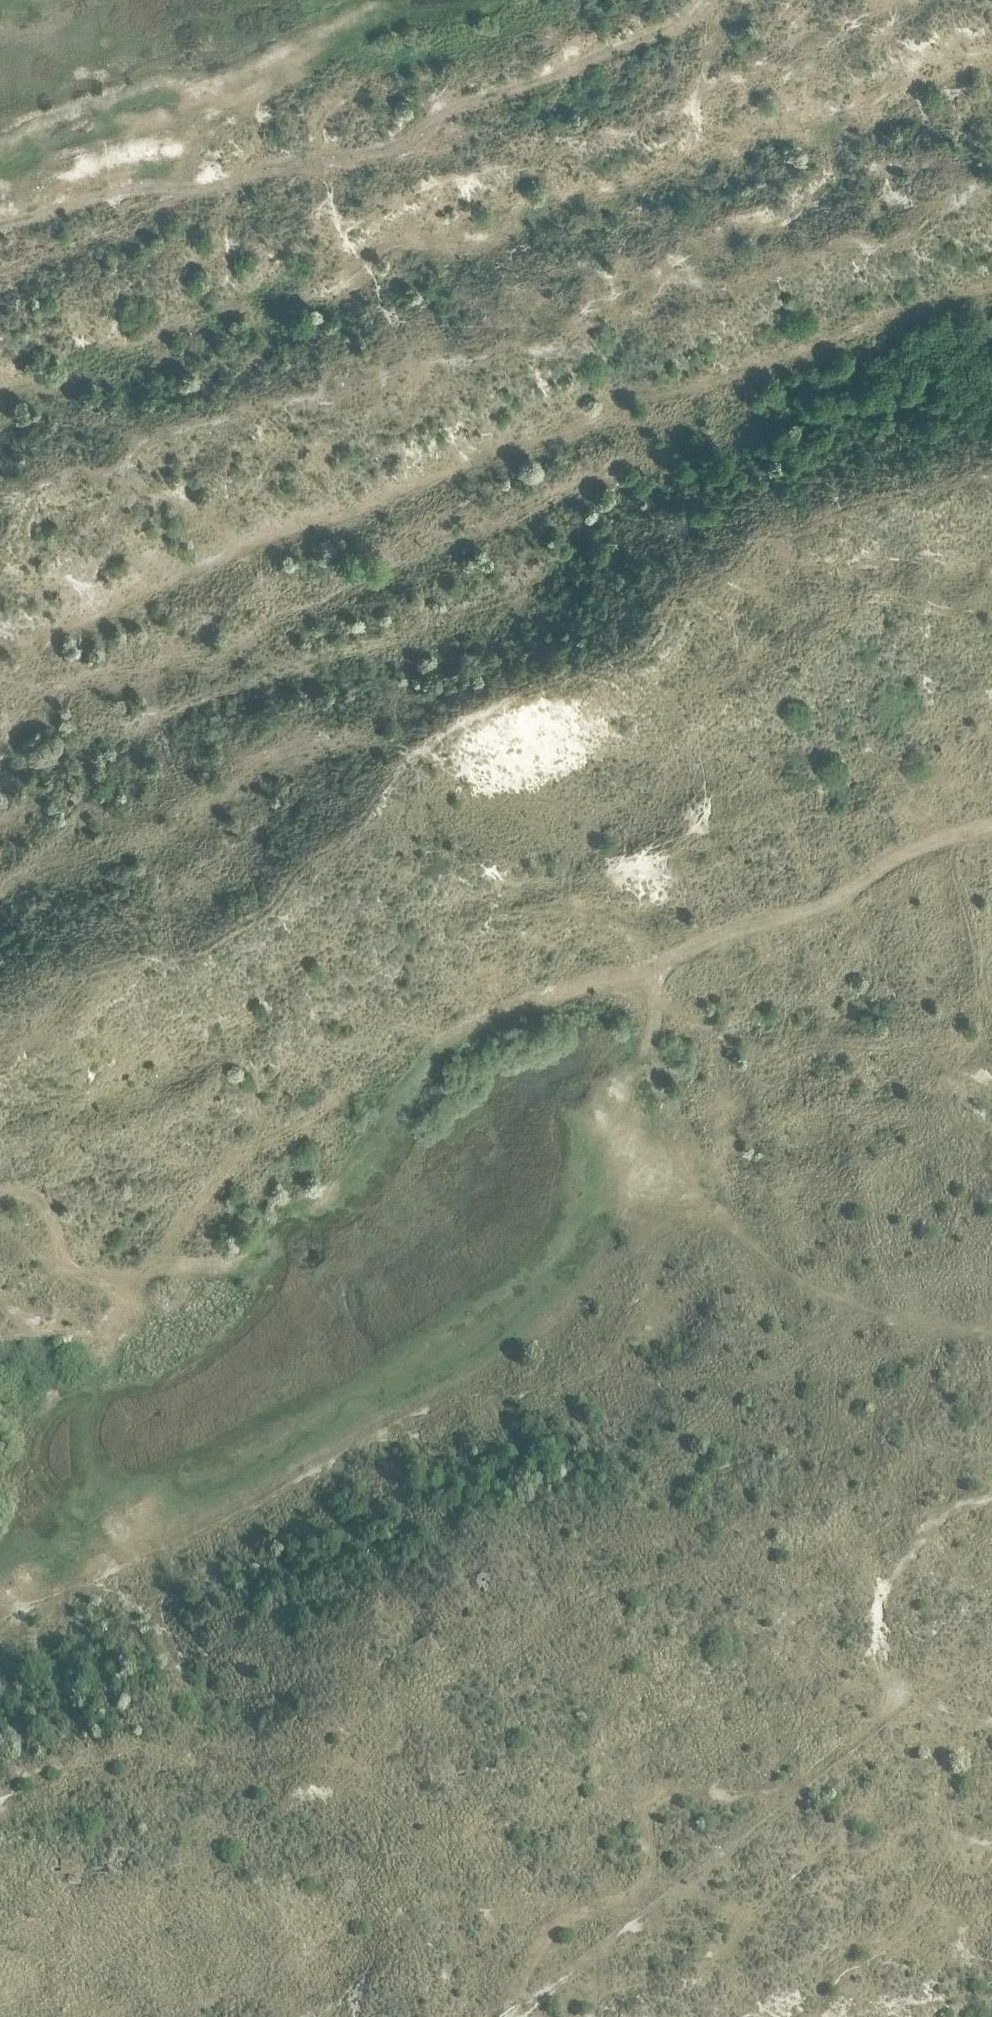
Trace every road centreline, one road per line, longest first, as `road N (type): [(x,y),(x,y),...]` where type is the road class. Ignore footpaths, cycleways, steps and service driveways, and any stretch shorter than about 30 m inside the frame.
road 1 (track): [(0,216),(154,175),(330,149),(501,87),(686,0)]

